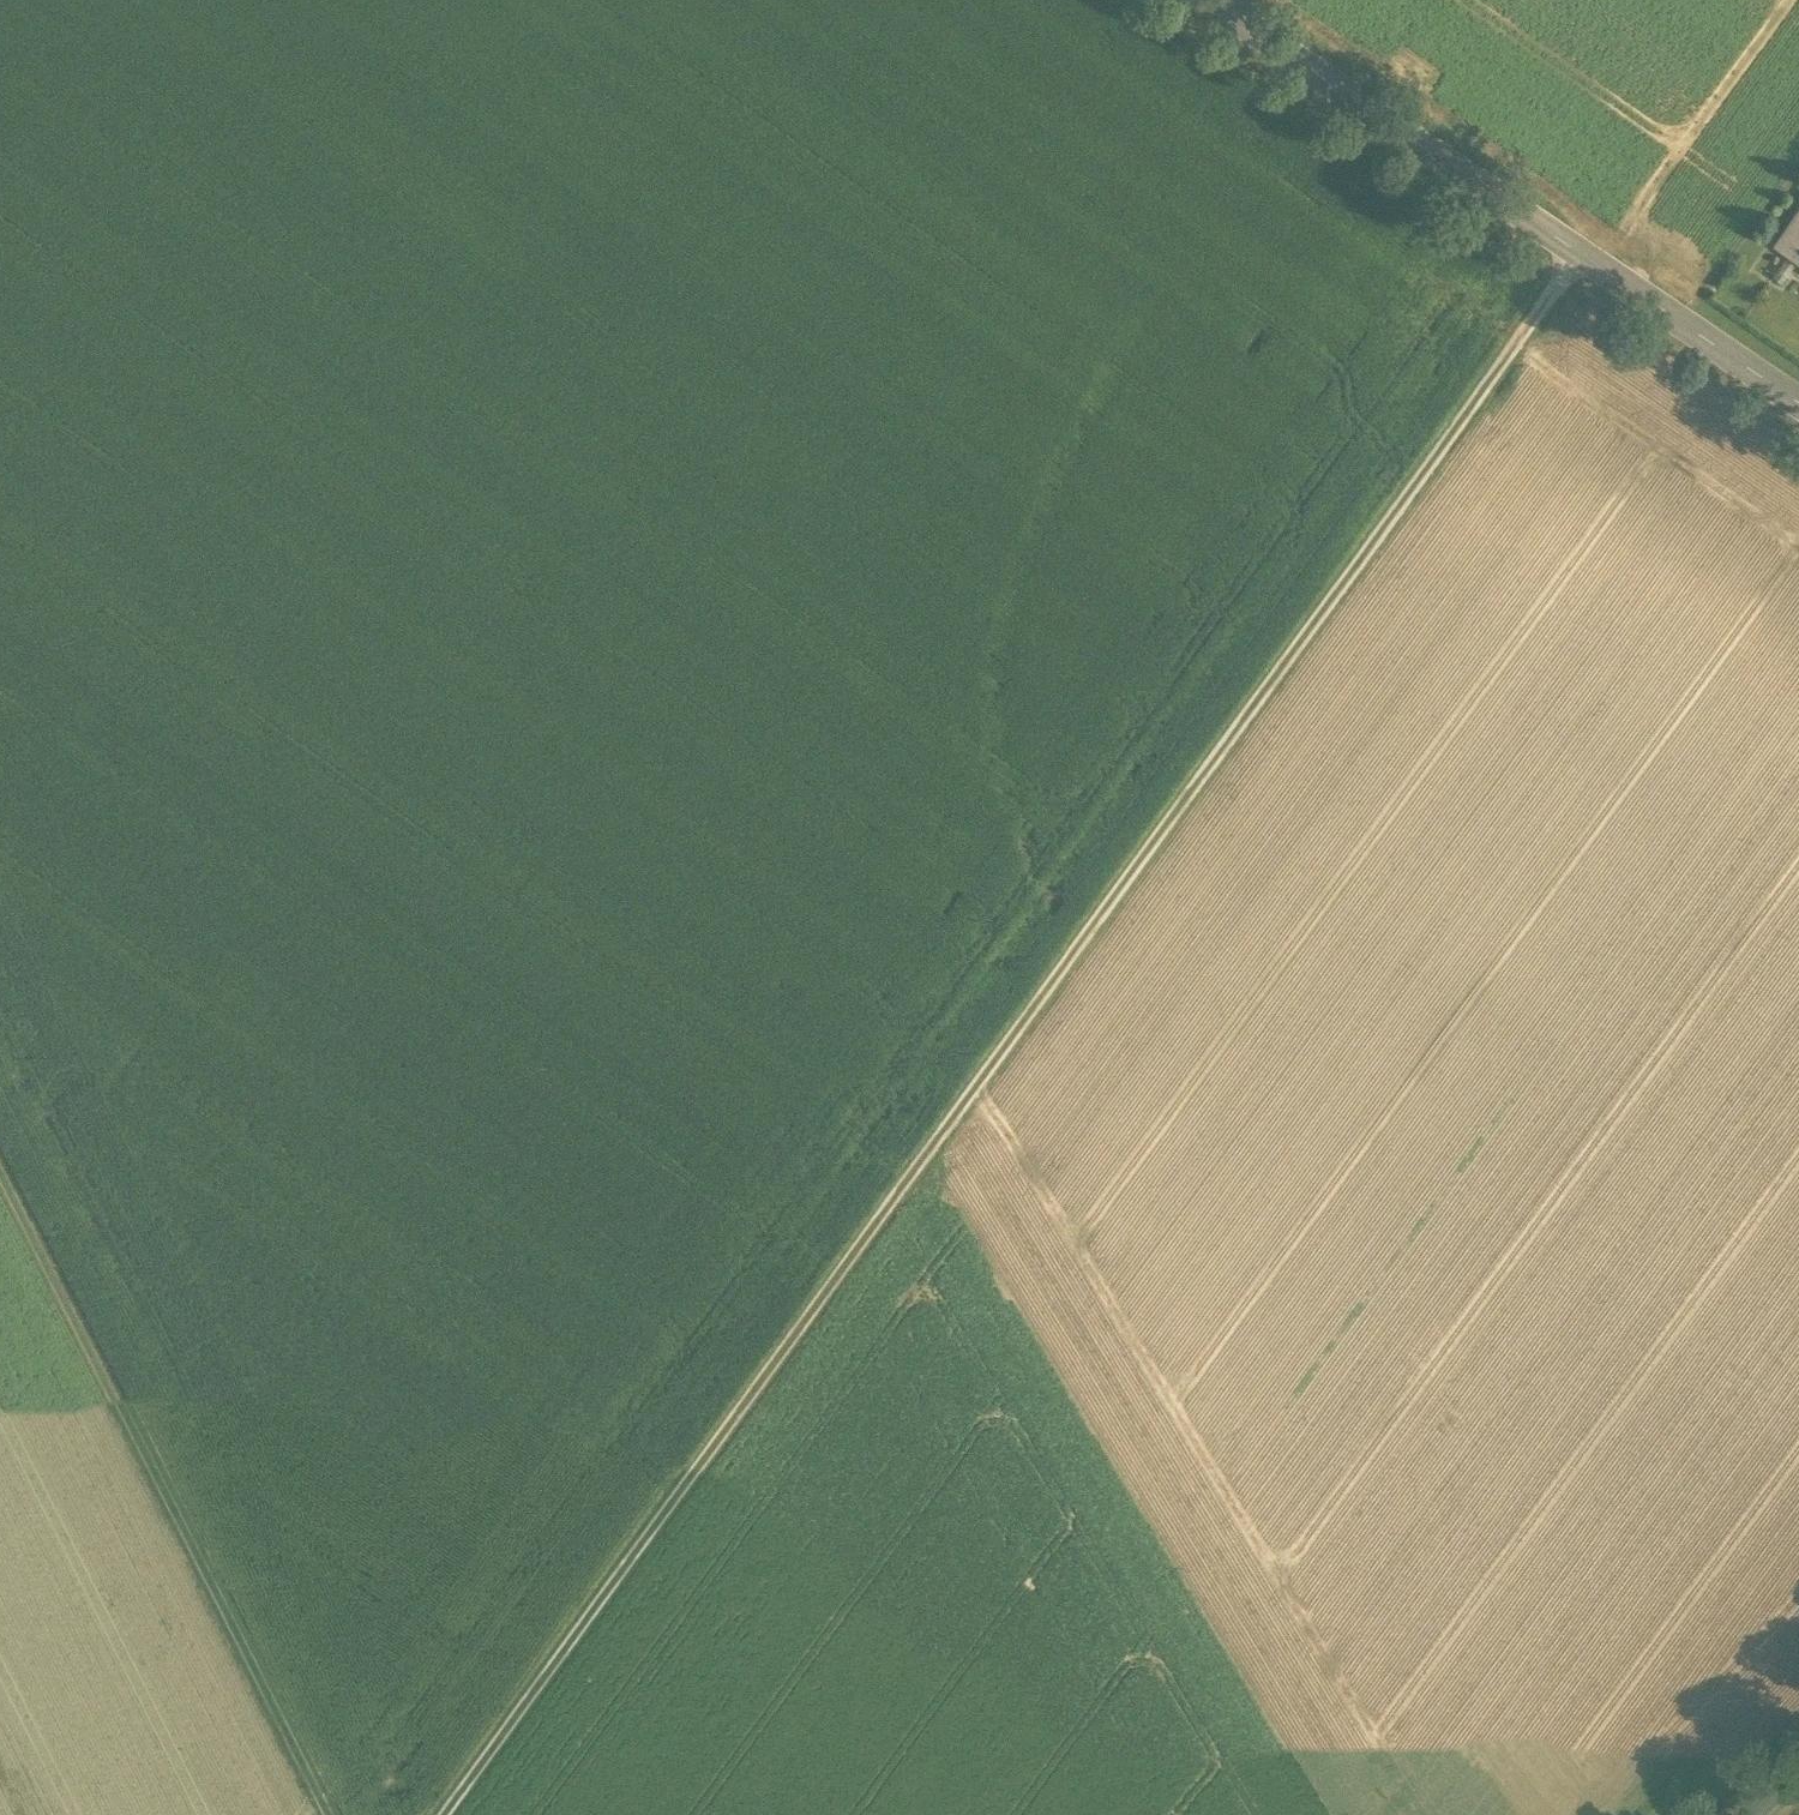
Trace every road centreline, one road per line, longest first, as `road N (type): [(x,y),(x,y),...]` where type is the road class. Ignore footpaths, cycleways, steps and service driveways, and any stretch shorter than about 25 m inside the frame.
road 1 (track): [(1581,255),(445,1814)]
road 2 (track): [(0,1173),(323,1814)]
road 3 (secondary): [(1210,0),(1798,402)]

